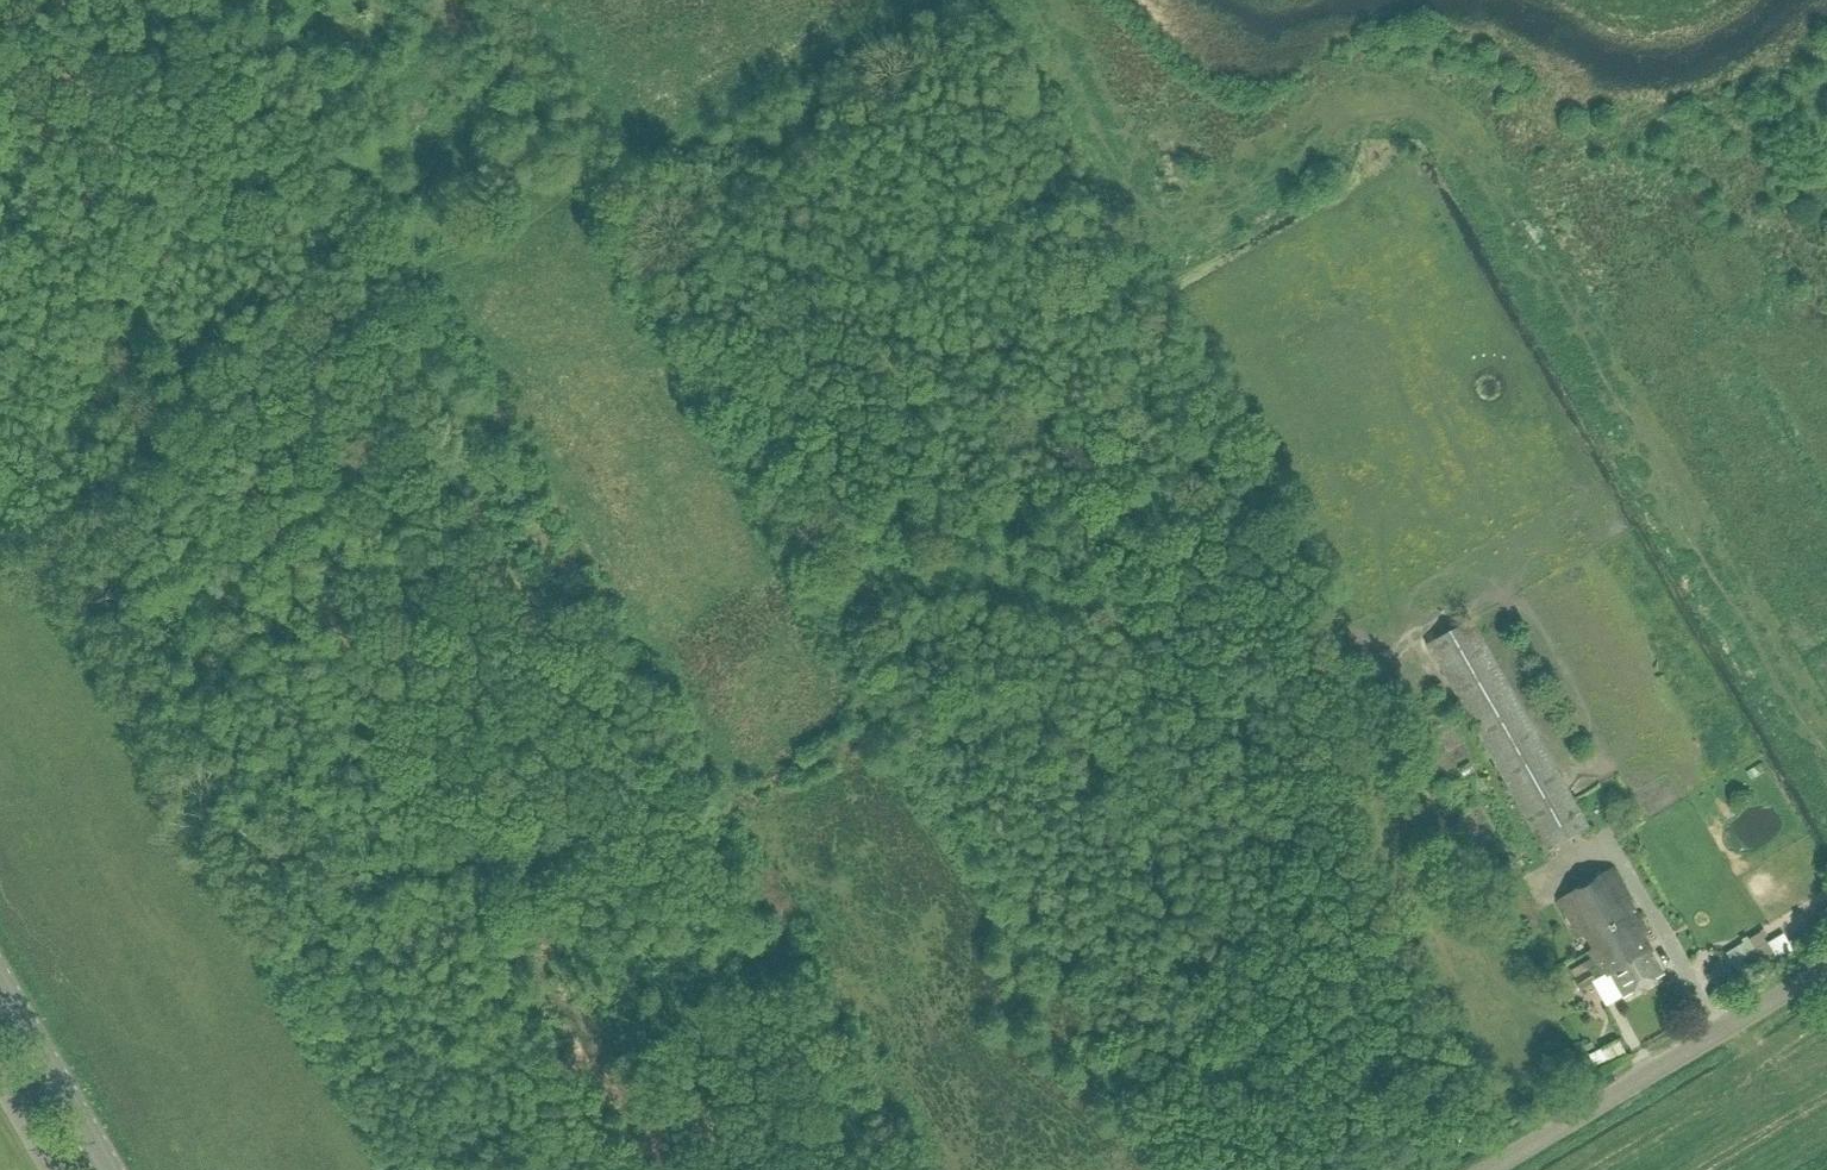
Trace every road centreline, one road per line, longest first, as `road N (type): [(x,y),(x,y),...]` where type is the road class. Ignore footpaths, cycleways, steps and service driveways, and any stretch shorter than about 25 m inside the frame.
road 1 (unclassified): [(1826,961),(1480,1169)]
road 2 (tertiary): [(105,1169),(0,987)]

